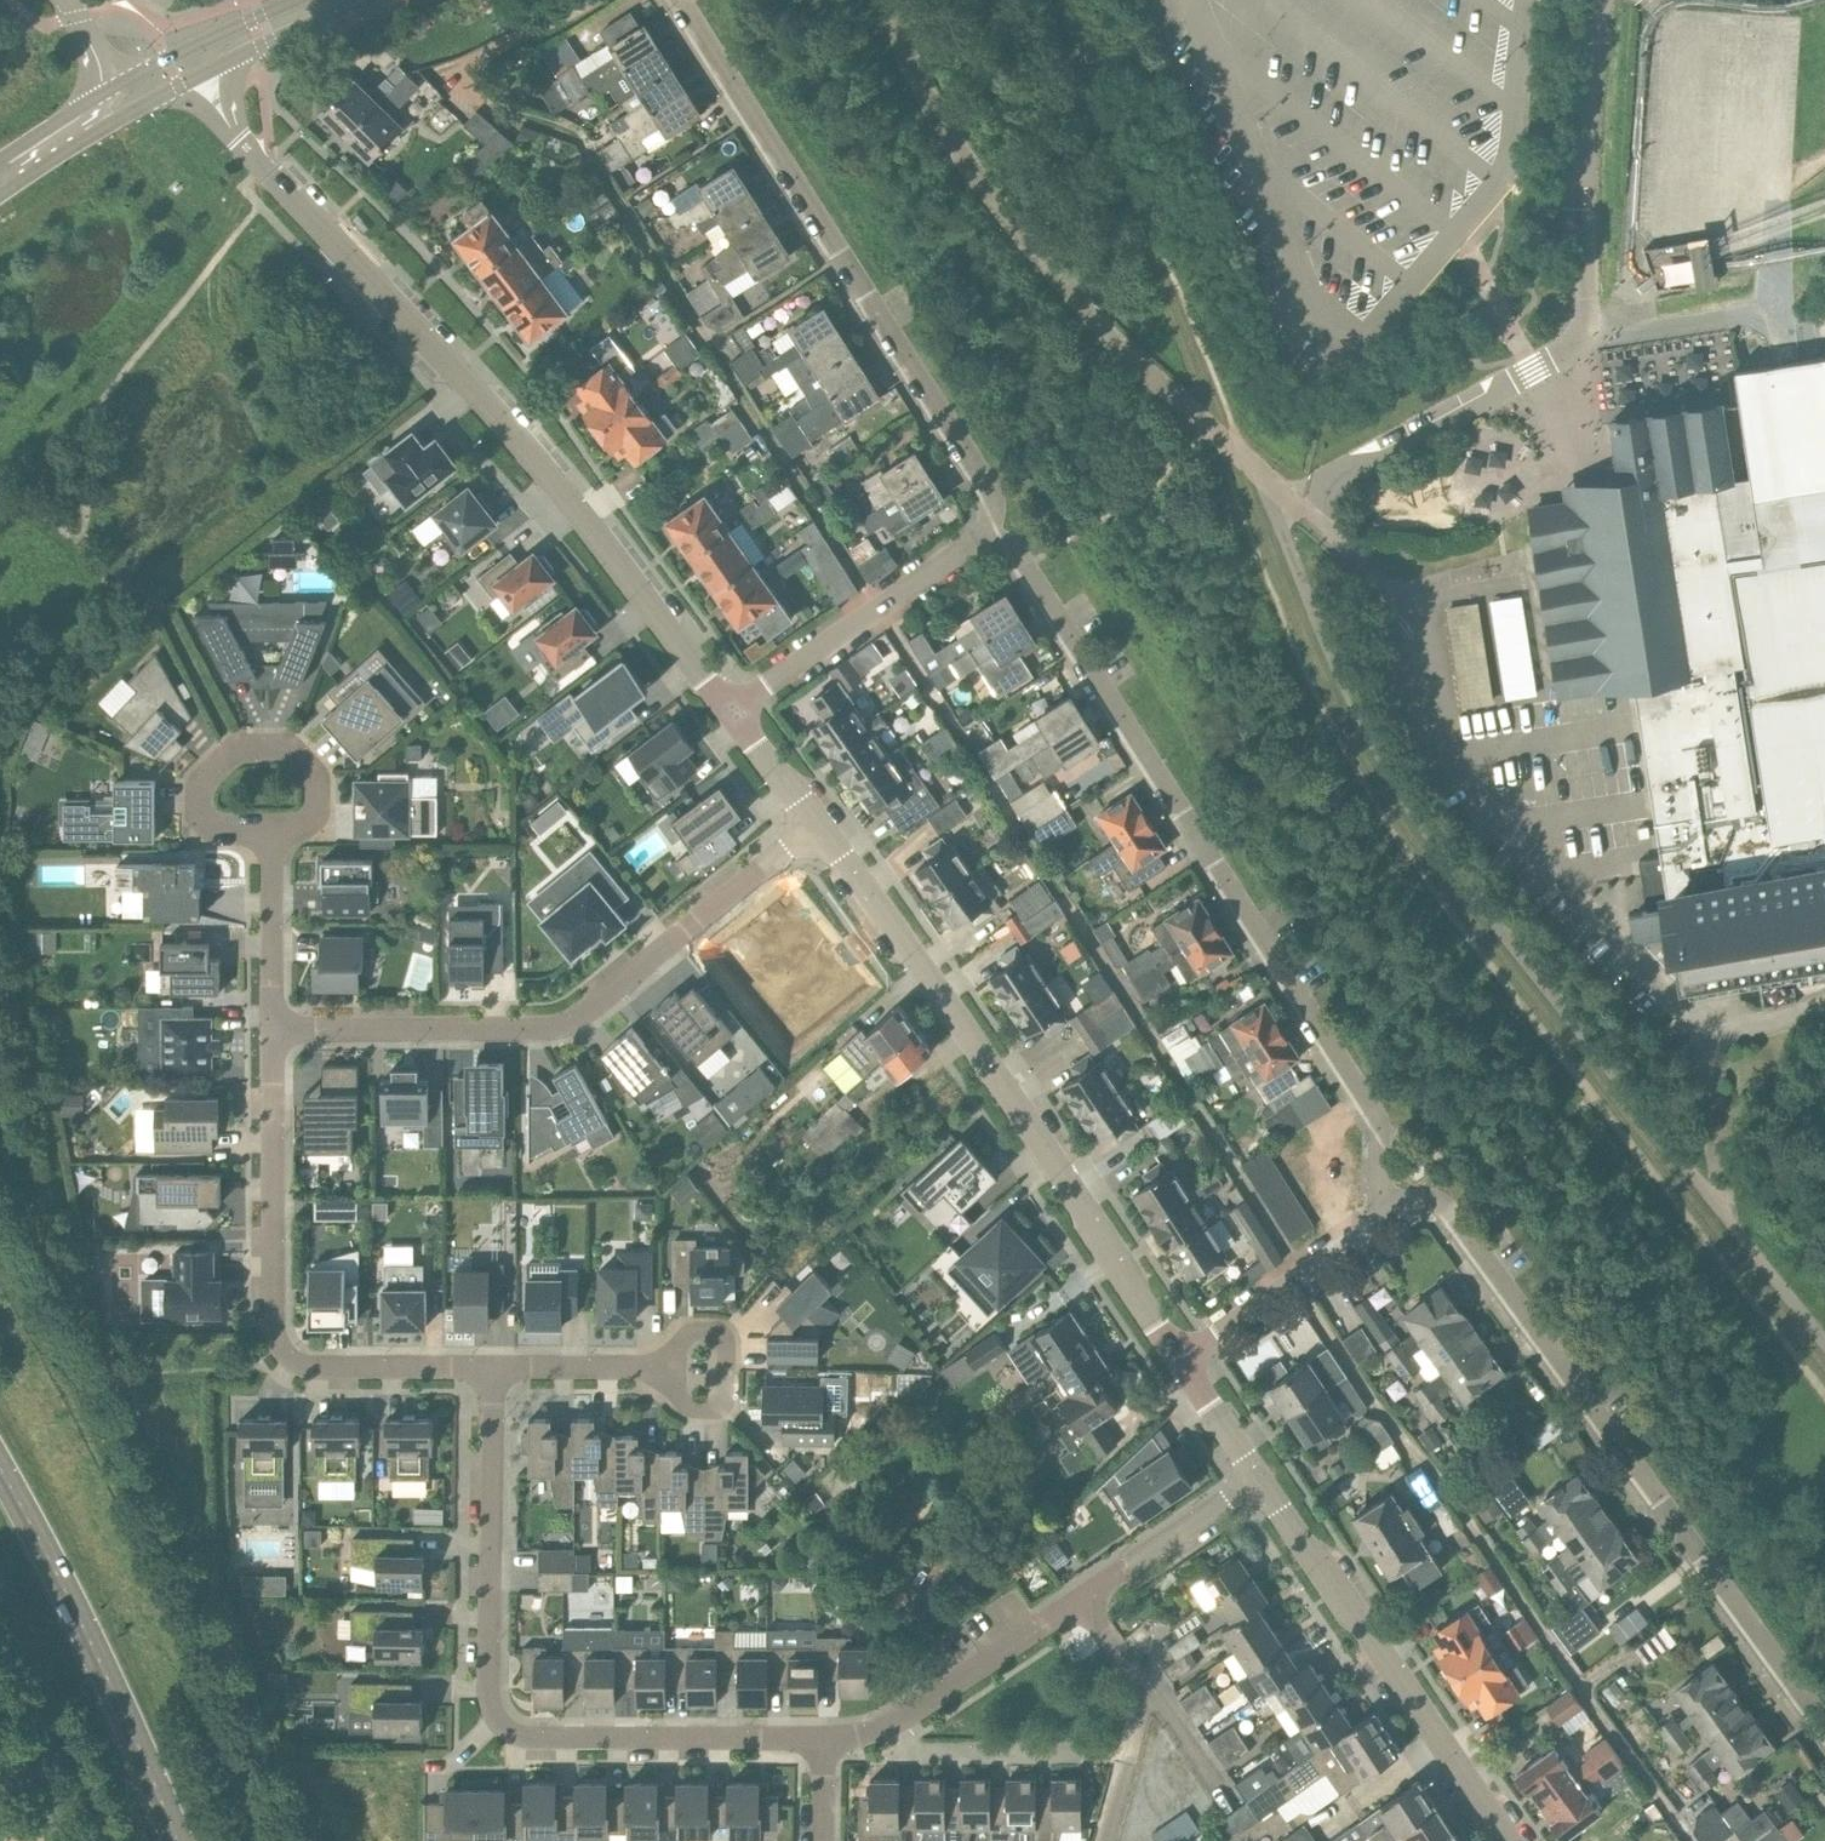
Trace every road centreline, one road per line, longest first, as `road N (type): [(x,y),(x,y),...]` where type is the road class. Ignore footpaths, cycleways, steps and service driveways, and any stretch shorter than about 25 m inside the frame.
road 1 (residential): [(730,711),(459,372),(187,82)]
road 2 (residential): [(1393,1209),(1371,1106),(1013,548),(986,535)]
road 3 (residential): [(1824,1728),(1454,1215),(1431,1199),(1393,1209)]
road 4 (residential): [(495,1366),(489,1699),(500,1722),(528,1737),(823,1738)]
road 5 (unclassified): [(1297,504),(1467,414),(1582,341),(1582,106),(1596,0)]
road 6 (unclassified): [(887,0),(924,91),(1007,214),(1123,351),(1297,504)]
road 7 (residential): [(1180,1360),(990,1071),(814,825)]
road 8 (residential): [(986,535),(992,504),(982,477),(681,0)]
road 9 (residential): [(814,825),(568,1021),(272,1027)]
road 10 (unclassified): [(1297,504),(1413,611),(1425,634),(1444,734),(1485,806),(1649,980)]
road 11 (residential): [(272,1027),(278,1347),(307,1366),(495,1366)]
road 12 (residential): [(823,1738),(892,1725),(1260,1478)]
road 13 (residential): [(1508,1840),(1260,1478)]
road 14 (primary): [(0,1469),(93,1646),(178,1840)]
road 15 (residential): [(730,711),(986,535)]
road 16 (residential): [(272,826),(301,825),(315,812),(312,773),(283,748),(221,759),(200,789),(201,811),(219,826)]
road 17 (residential): [(1180,1360),(1393,1209)]
road 18 (residential): [(658,1368),(689,1333),(720,1337),(726,1386),(715,1407),(684,1404),(663,1375)]
road 19 (secondary): [(295,0),(108,90)]
road 20 (residential): [(272,1027),(272,826)]
road 21 (secondary): [(187,82),(360,0)]
road 22 (residential): [(495,1366),(658,1368)]
road 23 (residential): [(1260,1478),(1180,1360)]
road 24 (residential): [(814,825),(730,711)]
road 25 (secondary): [(108,90),(0,161)]

